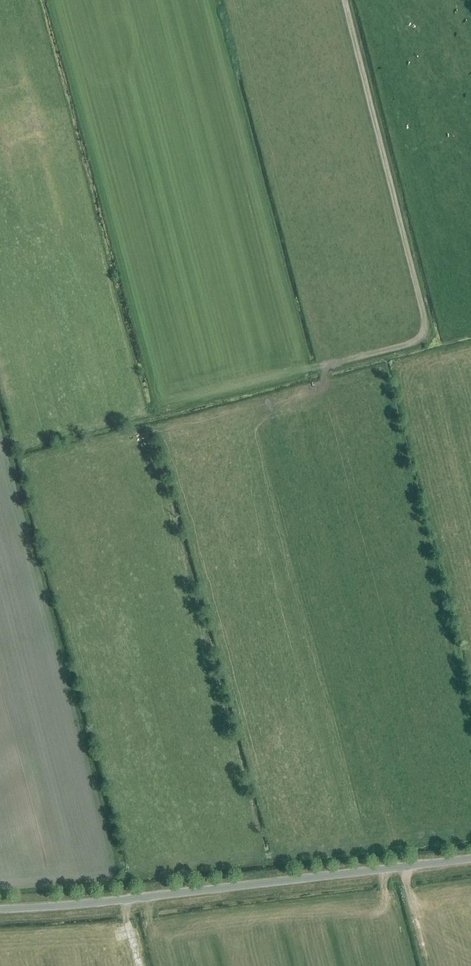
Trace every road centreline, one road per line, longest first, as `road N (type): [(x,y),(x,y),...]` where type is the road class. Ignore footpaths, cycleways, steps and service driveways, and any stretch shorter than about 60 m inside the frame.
road 1 (unclassified): [(0,909),(470,858)]
road 2 (track): [(326,380),(327,364),(400,347),(420,339),(425,326),(345,0)]

